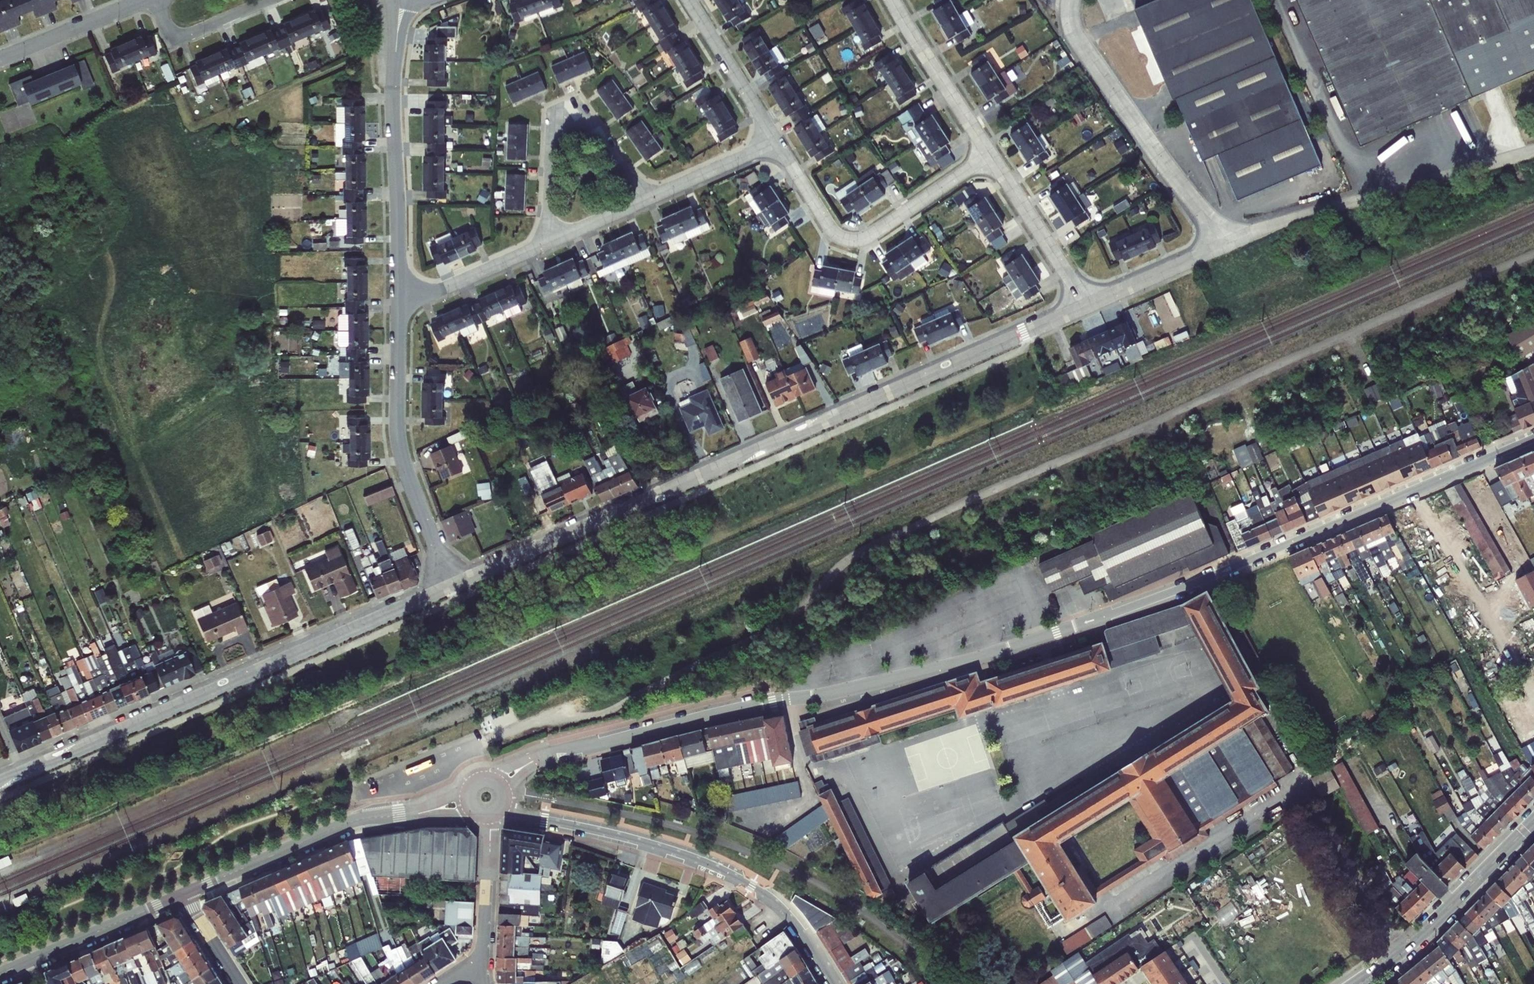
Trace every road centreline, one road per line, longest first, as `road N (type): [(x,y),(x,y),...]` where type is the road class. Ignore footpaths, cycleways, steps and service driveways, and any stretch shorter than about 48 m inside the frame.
road 1 (residential): [(1092,304),(453,587)]
road 2 (residential): [(555,756),(948,669),(1057,634)]
road 3 (residential): [(1533,438),(1057,634)]
road 4 (residential): [(453,587),(0,780)]
road 5 (residential): [(499,809),(640,841),(732,875),(783,909),(834,983)]
road 6 (unclassified): [(1226,243),(1533,151)]
road 7 (residential): [(400,304),(395,59),(401,0)]
road 8 (residential): [(1071,0),(1077,40),(1226,243)]
road 9 (residential): [(453,587),(402,442),(400,304)]
road 10 (residential): [(778,142),(829,225),(854,240),(882,231),(993,157)]
road 11 (residential): [(549,240),(551,138),(568,110),(590,117),(648,198)]
road 12 (residential): [(183,895),(351,823),(416,814)]
road 13 (secondary): [(1533,826),(1443,920),(1360,983)]
road 14 (residential): [(0,974),(183,895)]
road 15 (residential): [(993,157),(893,0)]
road 16 (residential): [(1092,304),(993,157)]
road 17 (residential): [(691,0),(778,142)]
road 18 (residential): [(400,304),(549,240)]
road 19 (residential): [(0,57),(151,0)]
road 20 (residential): [(485,963),(488,814)]
road 21 (residential): [(157,0),(169,31),(182,36),(277,0)]
road 22 (residential): [(1226,243),(1092,304)]
road 23 (residential): [(648,198),(778,142)]

